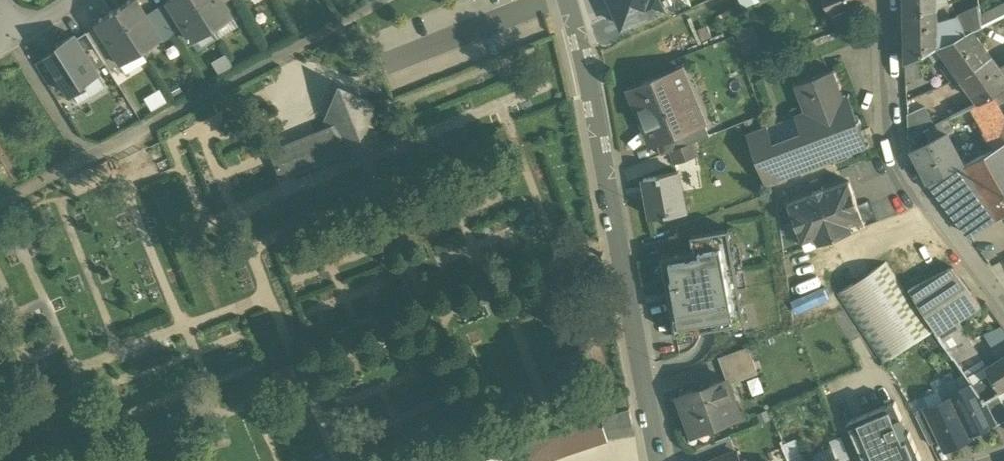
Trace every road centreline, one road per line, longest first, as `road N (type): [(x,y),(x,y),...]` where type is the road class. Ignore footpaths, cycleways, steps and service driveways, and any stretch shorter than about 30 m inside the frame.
road 1 (residential): [(658,460),(570,0)]
road 2 (track): [(0,205),(385,0)]
road 3 (residential): [(883,0),(887,125),(898,164),(1003,302)]

